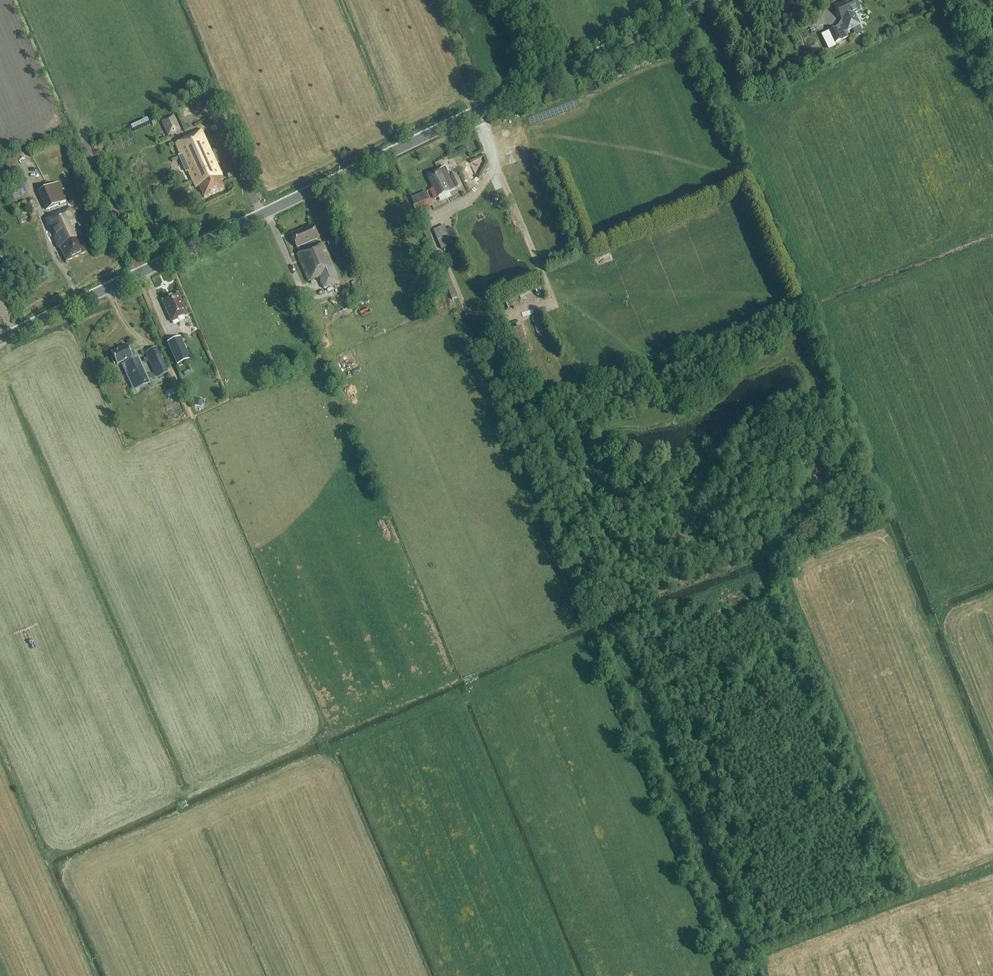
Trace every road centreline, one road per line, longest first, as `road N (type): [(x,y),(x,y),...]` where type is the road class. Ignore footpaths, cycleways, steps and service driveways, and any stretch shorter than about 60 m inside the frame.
road 1 (secondary): [(0,339),(708,0)]
road 2 (track): [(614,632),(755,975)]

